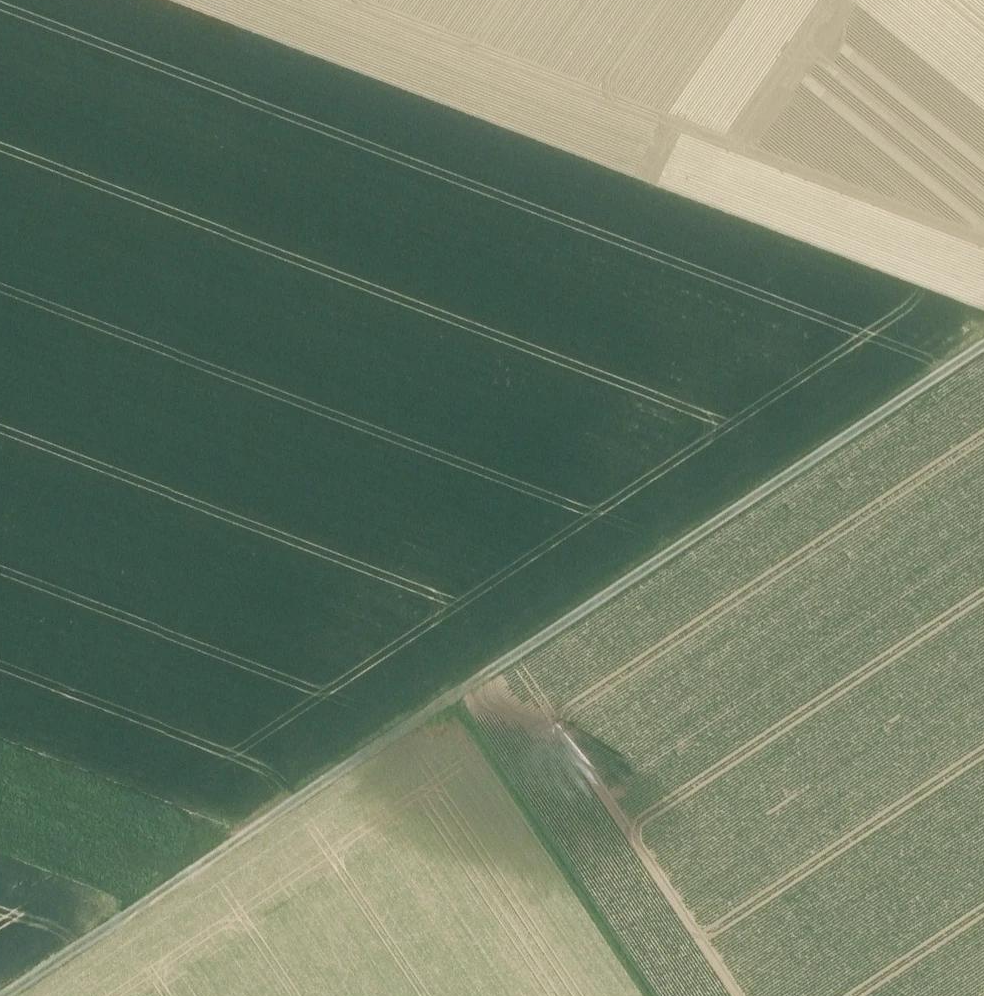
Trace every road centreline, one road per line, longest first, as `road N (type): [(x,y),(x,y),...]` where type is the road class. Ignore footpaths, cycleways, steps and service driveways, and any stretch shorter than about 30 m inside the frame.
road 1 (track): [(983,348),(9,995)]
road 2 (track): [(456,702),(651,995)]

